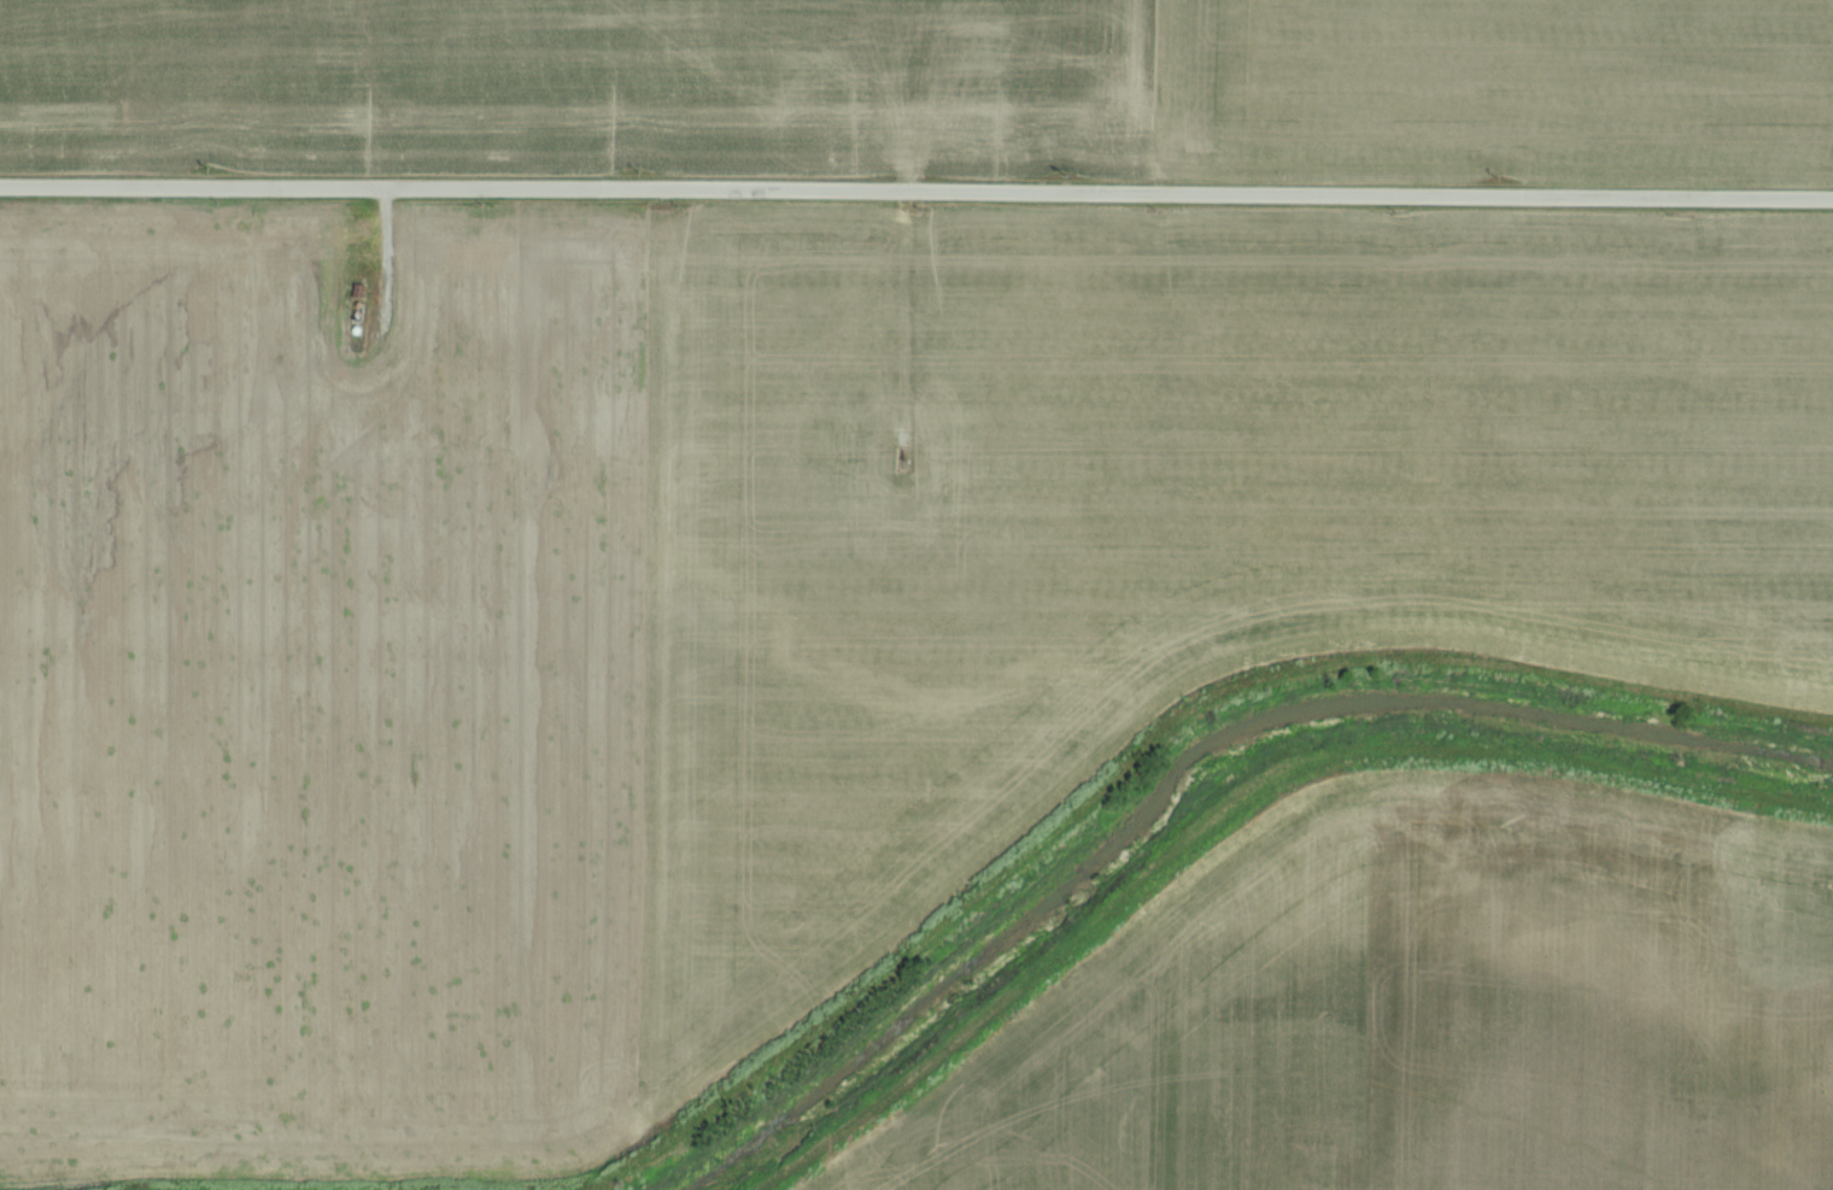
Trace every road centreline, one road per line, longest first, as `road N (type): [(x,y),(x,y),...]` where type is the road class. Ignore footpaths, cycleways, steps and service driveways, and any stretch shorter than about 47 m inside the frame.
road 1 (tertiary): [(1832,200),(0,185)]
road 2 (residential): [(380,186),(382,0)]

